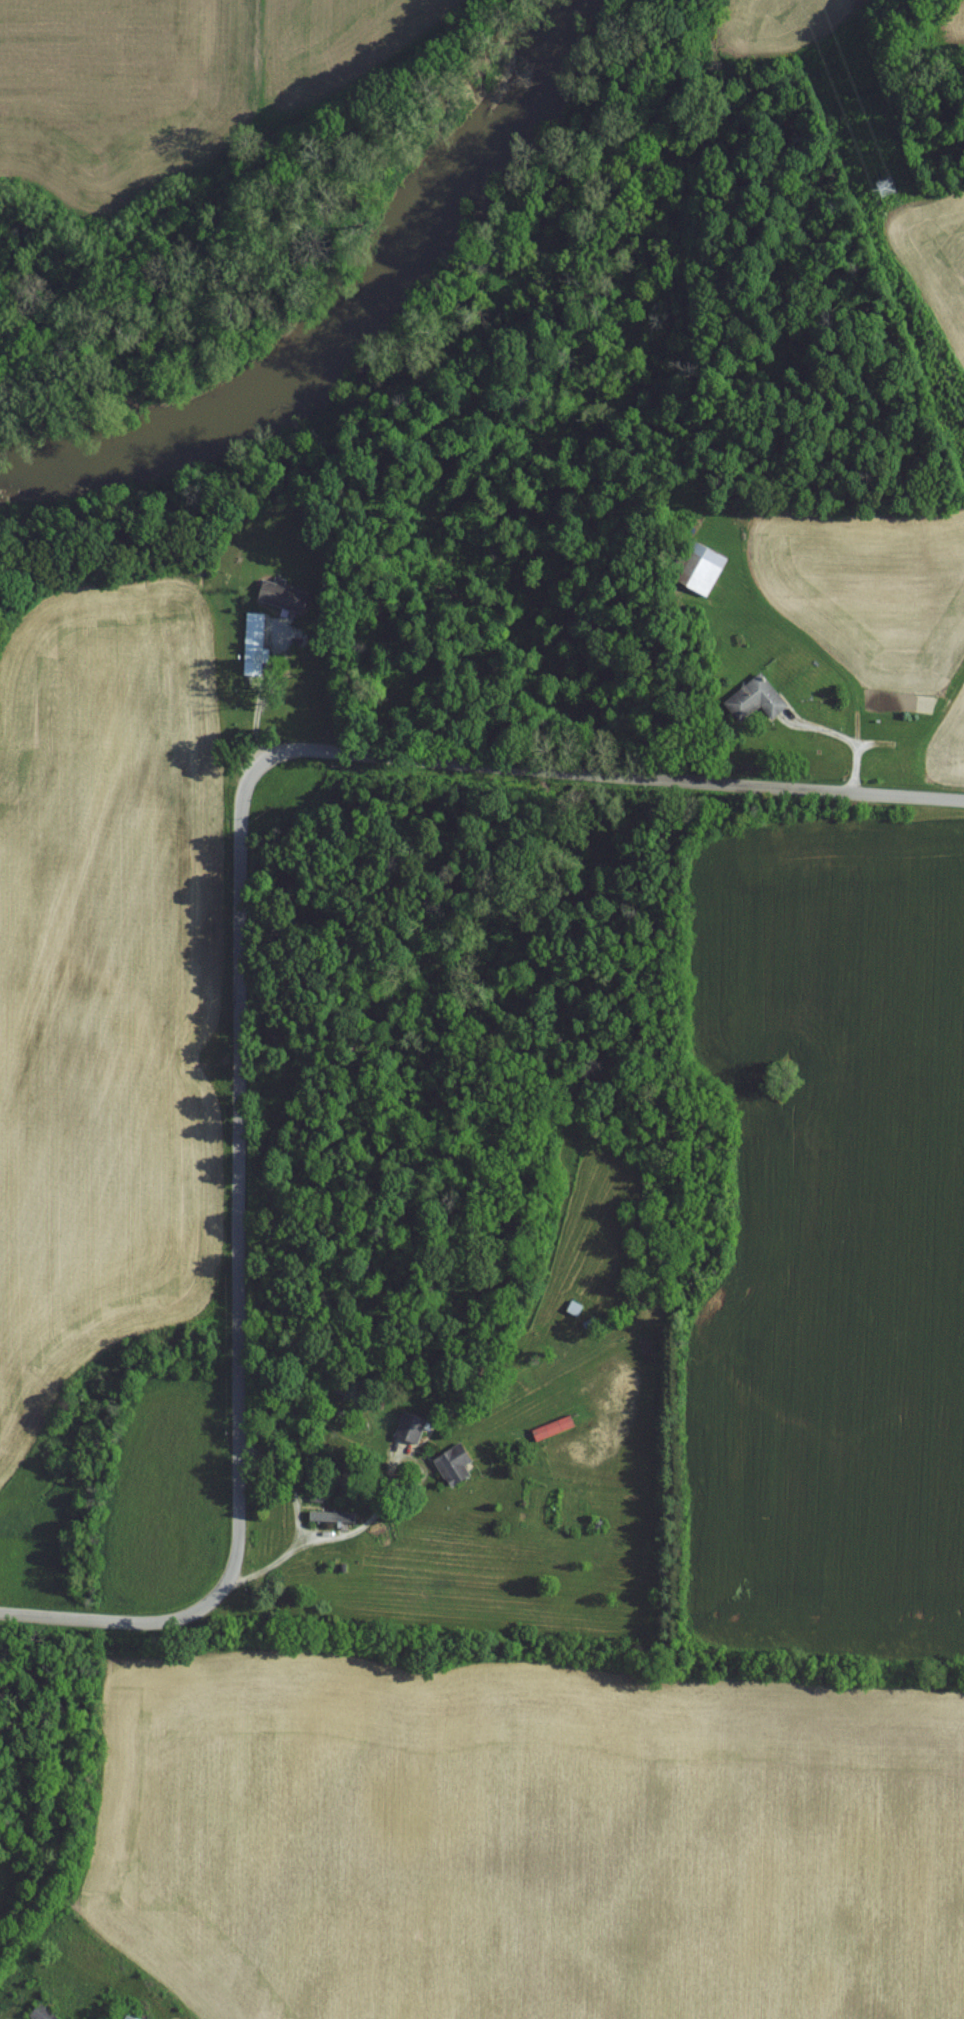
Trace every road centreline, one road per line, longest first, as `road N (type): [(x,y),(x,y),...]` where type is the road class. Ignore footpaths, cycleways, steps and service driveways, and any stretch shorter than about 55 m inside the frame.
road 1 (residential): [(200,1614),(223,1593),(235,1556),(230,825),(252,777)]
road 2 (residential): [(252,777),(272,765),(320,762),(963,810)]
road 3 (residential): [(0,1615),(169,1626),(200,1614)]

